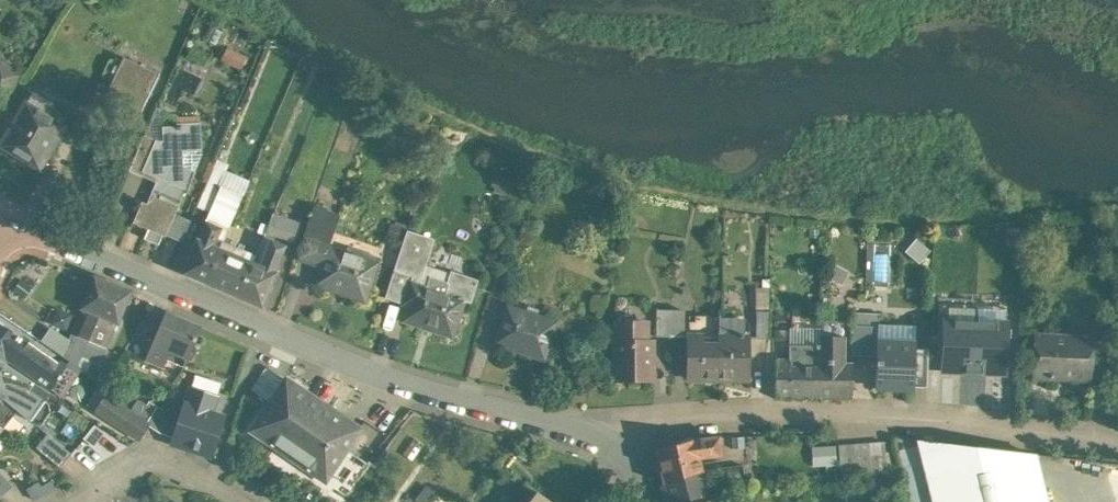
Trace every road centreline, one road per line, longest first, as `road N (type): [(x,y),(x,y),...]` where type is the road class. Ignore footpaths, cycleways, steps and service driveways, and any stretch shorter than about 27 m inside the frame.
road 1 (residential): [(7,224),(392,381),(606,435)]
road 2 (residential): [(606,435),(648,410),(767,409),(892,414),(1117,445)]
road 3 (residential): [(251,501),(180,465),(133,471),(69,501)]

